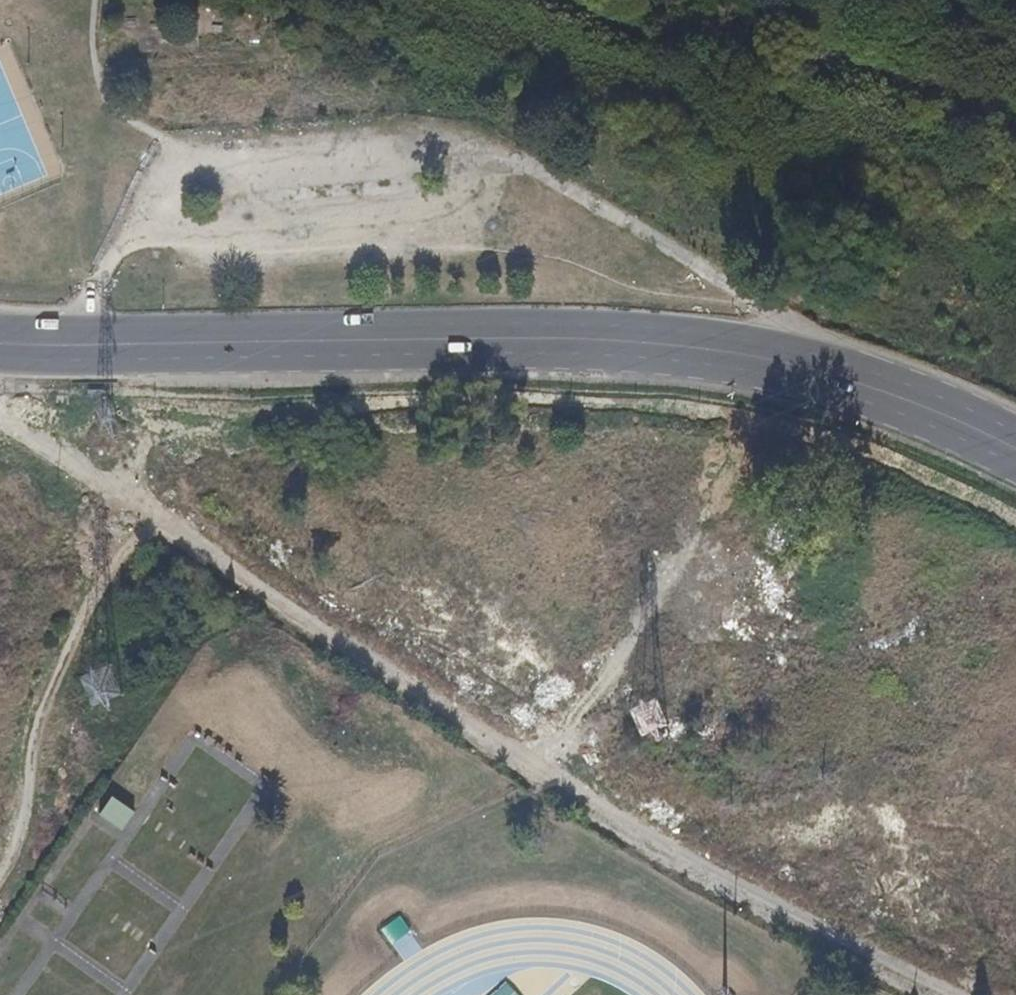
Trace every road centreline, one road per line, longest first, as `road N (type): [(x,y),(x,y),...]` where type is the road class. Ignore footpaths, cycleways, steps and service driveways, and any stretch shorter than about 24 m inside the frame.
road 1 (track): [(0,414),(587,801),(713,876),(956,994)]
road 2 (primary): [(1015,449),(855,382),(759,357),(660,343),(0,344)]
road 3 (track): [(718,283),(635,285),(539,244),(419,213),(191,247),(165,234),(163,207),(172,187),(230,151),(471,133)]
road 4 (track): [(471,133),(774,317),(797,366)]
road 5 (track): [(0,879),(23,837),(42,718),(70,644),(116,555),(155,512)]
road 6 (track): [(554,780),(616,675),(681,607)]

